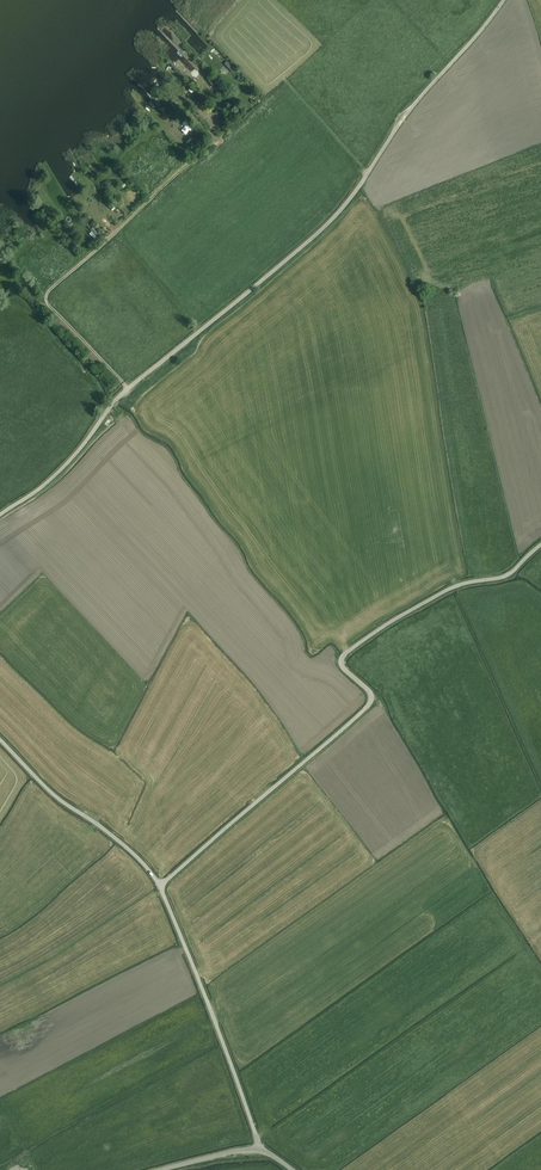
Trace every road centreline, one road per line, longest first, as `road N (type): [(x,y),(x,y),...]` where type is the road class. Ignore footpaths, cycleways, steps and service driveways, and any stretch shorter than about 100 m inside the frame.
road 1 (unclassified): [(0,516),(60,471),(129,388),(332,221),(423,92),(504,0)]
road 2 (unclassified): [(160,886),(369,704),(370,693),(343,668),(346,654),(453,588),(507,576),(540,545)]
road 3 (track): [(256,103),(50,290),(47,299),(129,388)]
road 4 (unclassified): [(259,1150),(244,1091),(160,886)]
road 5 (unclassified): [(160,886),(127,848),(53,796),(0,738)]

